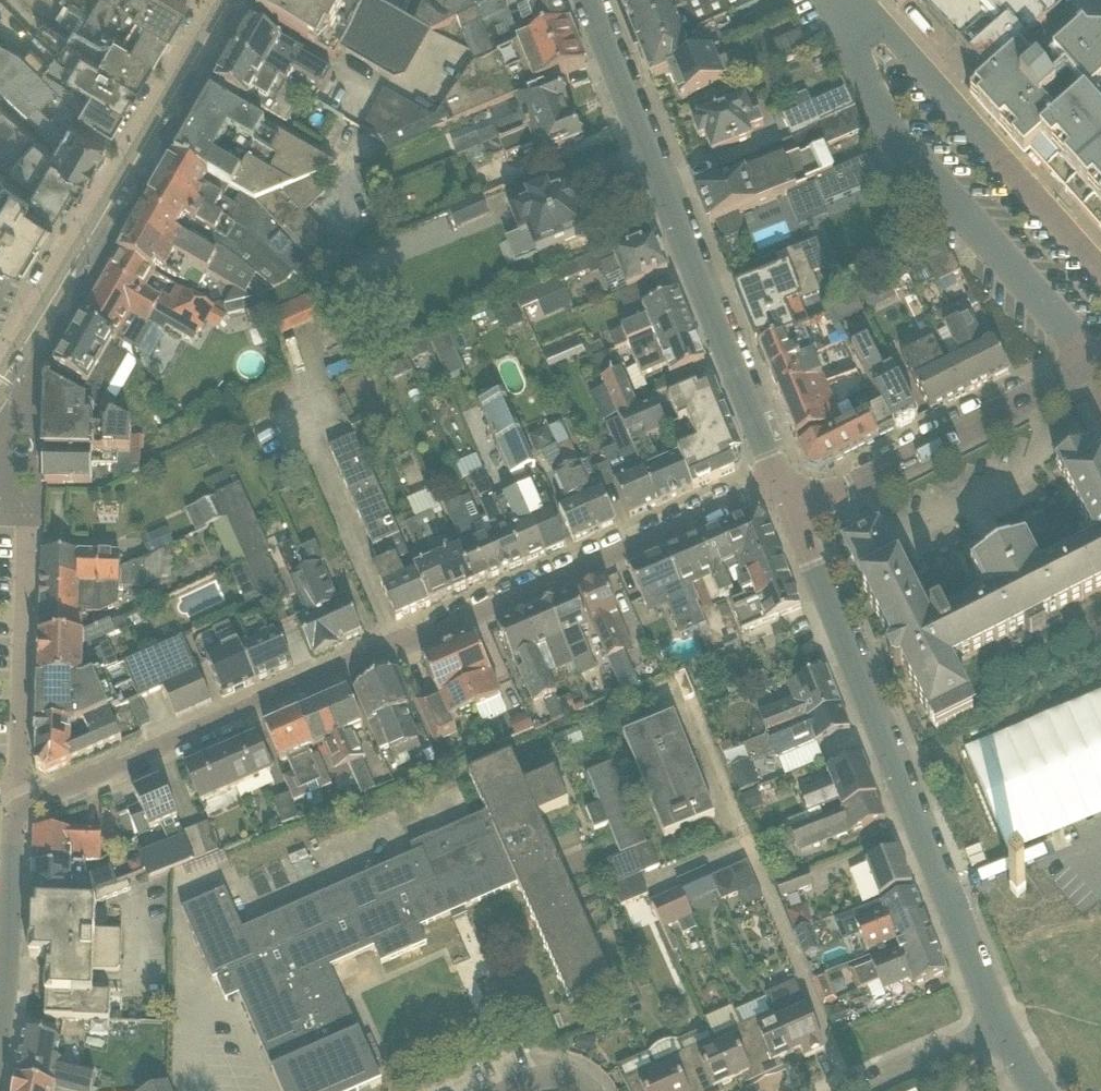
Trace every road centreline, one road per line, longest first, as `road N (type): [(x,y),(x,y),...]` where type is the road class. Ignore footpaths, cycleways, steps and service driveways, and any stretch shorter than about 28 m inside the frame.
road 1 (residential): [(16,810),(778,481)]
road 2 (residential): [(1000,1028),(793,514)]
road 3 (residential): [(778,481),(585,0)]
road 4 (residential): [(829,0),(882,122),(1094,363)]
road 5 (secondary): [(0,386),(230,0)]
road 6 (residential): [(1100,274),(856,0)]
road 7 (residential): [(793,514),(1094,363)]
road 8 (residential): [(16,810),(28,526)]
road 9 (residential): [(0,1031),(16,810)]
road 10 (residential): [(1000,1028),(857,1090)]

